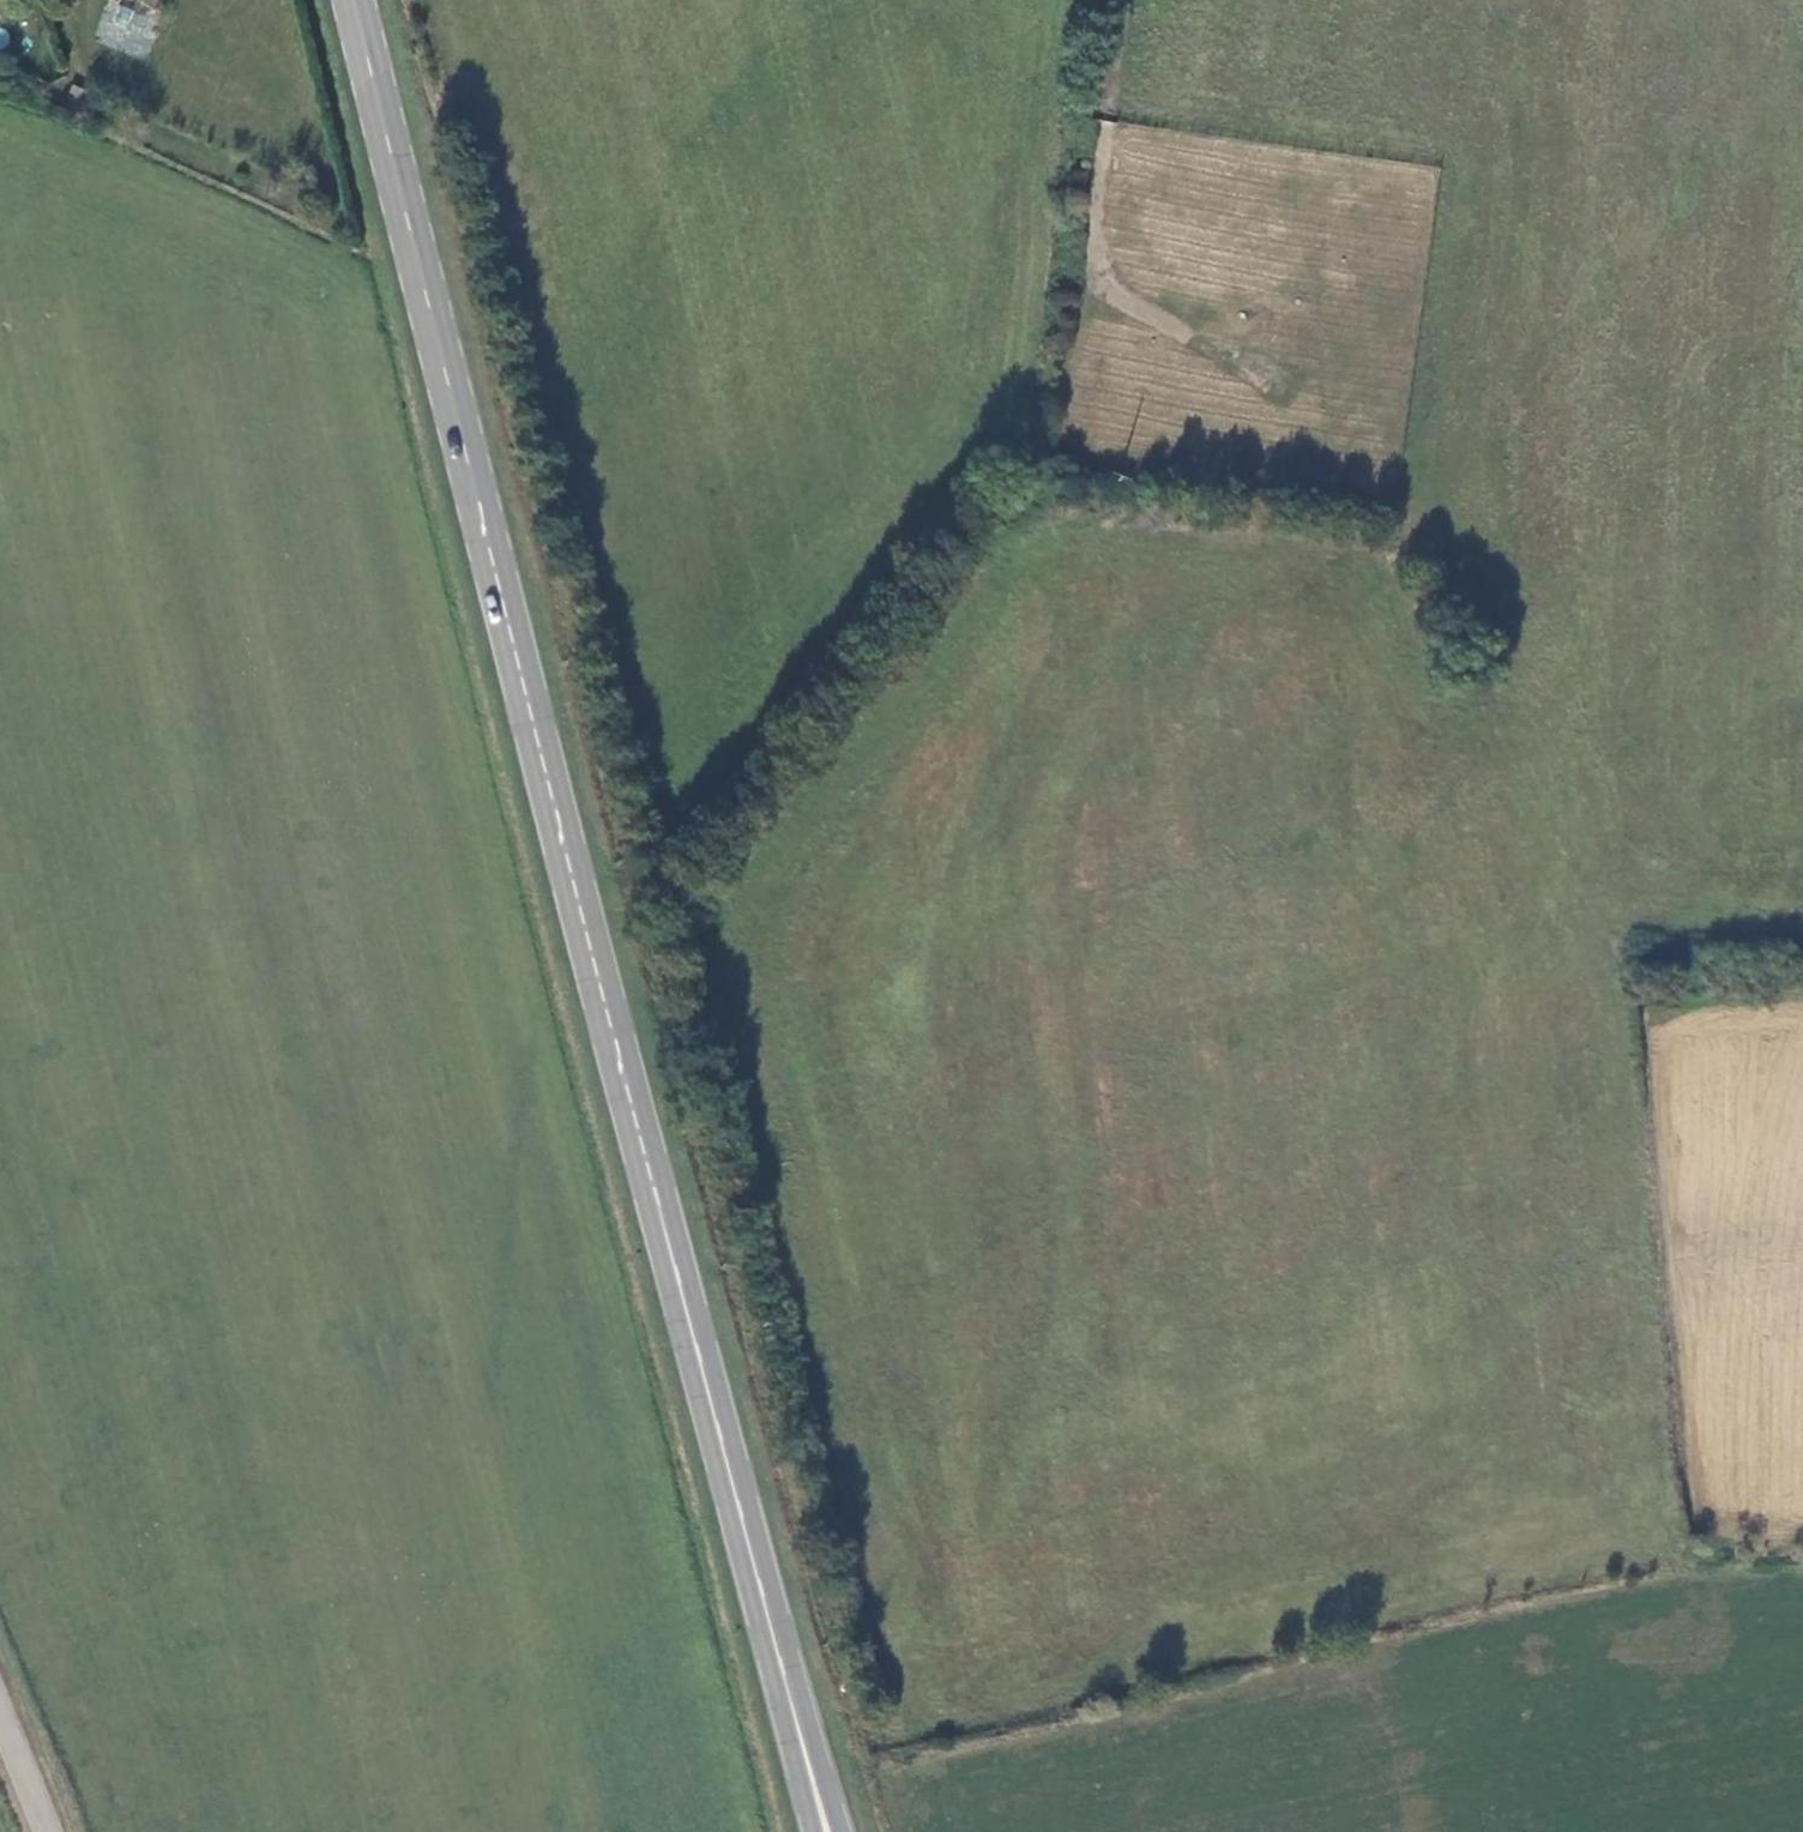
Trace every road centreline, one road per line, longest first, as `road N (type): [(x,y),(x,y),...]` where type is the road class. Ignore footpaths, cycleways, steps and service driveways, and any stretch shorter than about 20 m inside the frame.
road 1 (secondary): [(355,0),(804,1748)]
road 2 (tertiary): [(45,1831),(0,1719)]

